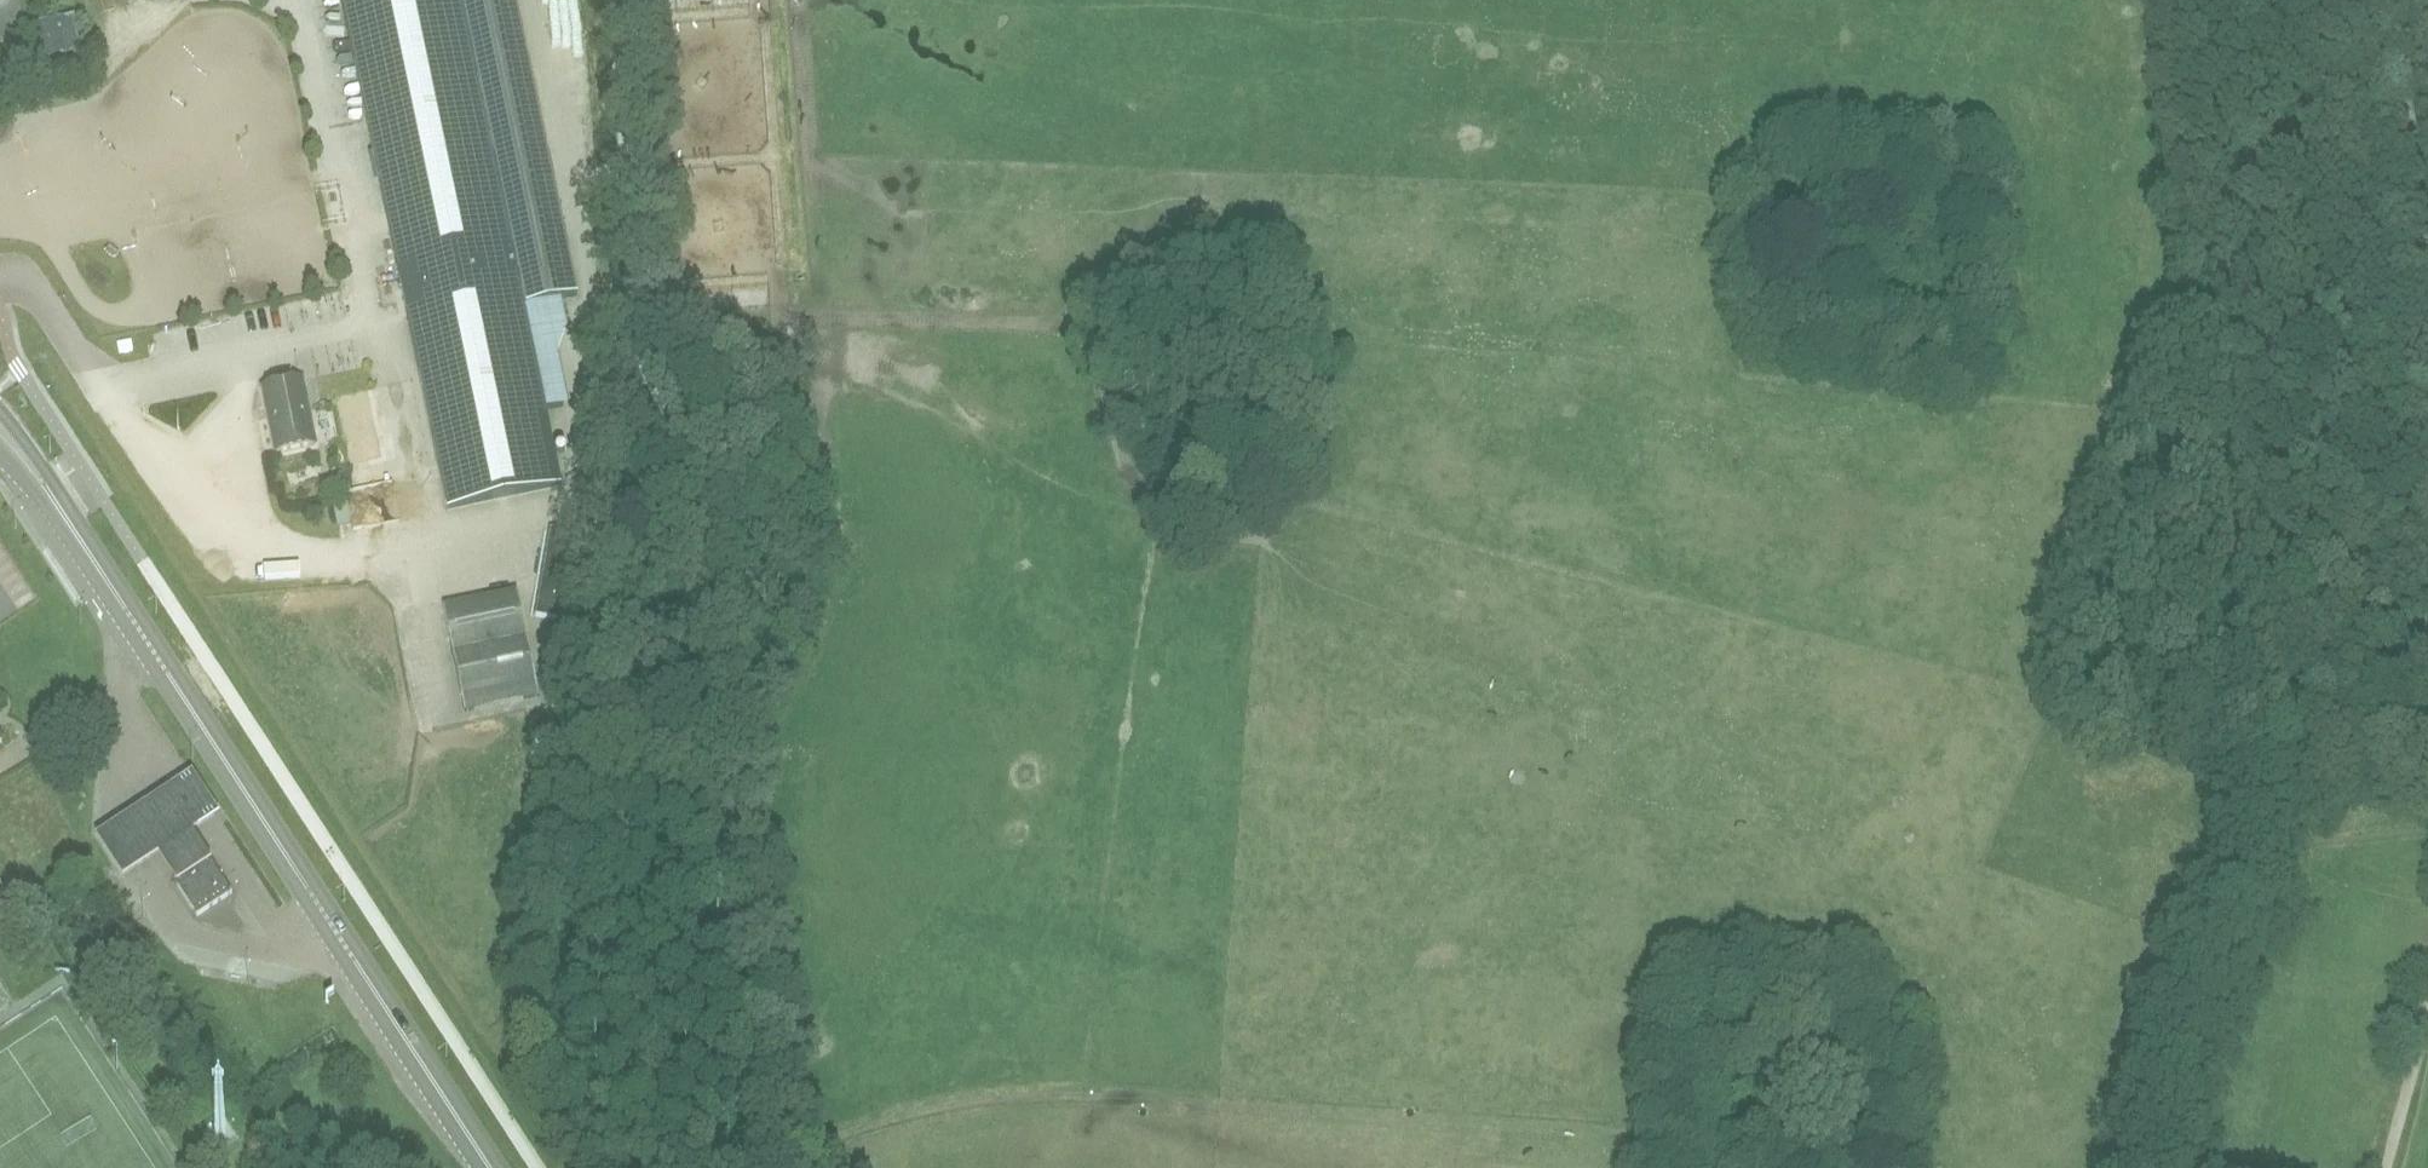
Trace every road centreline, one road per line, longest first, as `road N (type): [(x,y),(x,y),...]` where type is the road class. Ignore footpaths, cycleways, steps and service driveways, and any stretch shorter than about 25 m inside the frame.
road 1 (secondary): [(494,1167),(87,547)]
road 2 (track): [(2427,318),(2389,0)]
road 3 (track): [(2427,1000),(2387,1167)]
road 4 (secondary): [(87,547),(51,477),(0,409)]
road 5 (secondary): [(0,451),(87,547)]
road 6 (unclassified): [(0,282),(38,290),(90,364)]

